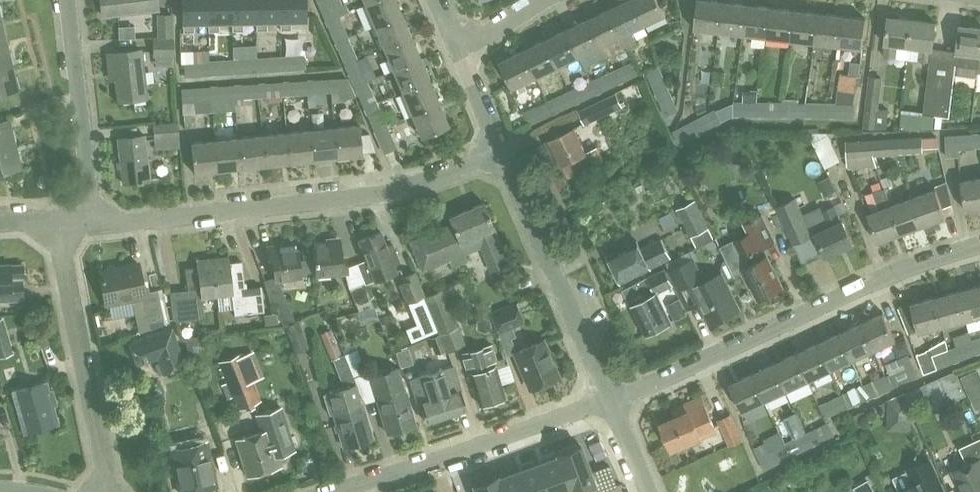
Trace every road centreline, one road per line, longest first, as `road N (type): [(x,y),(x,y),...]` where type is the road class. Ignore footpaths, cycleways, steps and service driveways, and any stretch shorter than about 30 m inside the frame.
road 1 (residential): [(95,221),(358,198),(502,151)]
road 2 (residential): [(610,402),(873,283),(979,249)]
road 3 (residential): [(110,491),(53,221)]
road 4 (residential): [(349,491),(610,402)]
road 5 (residential): [(610,402),(502,151)]
road 6 (residential): [(95,221),(69,0)]

